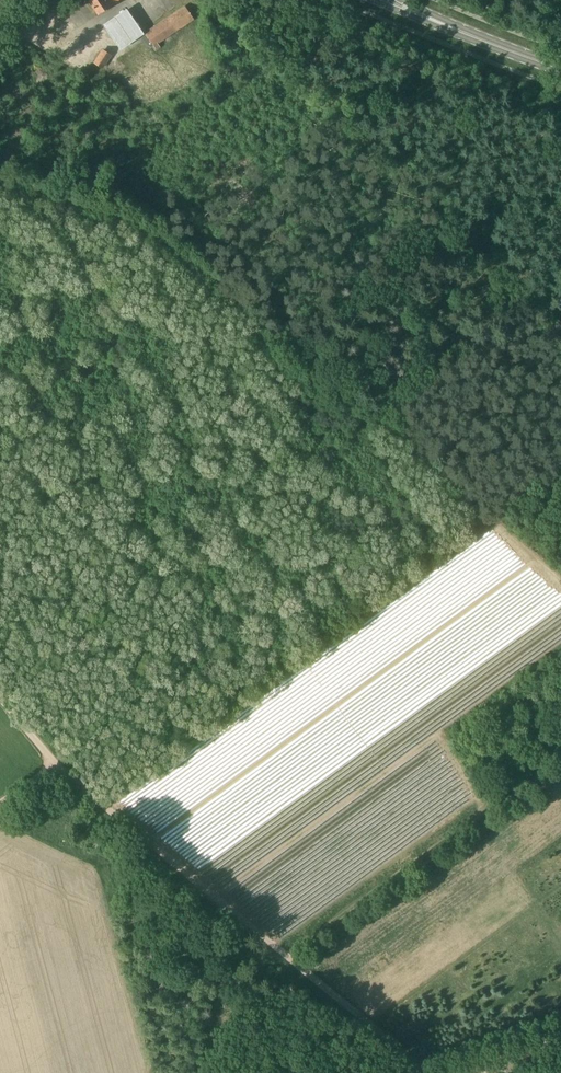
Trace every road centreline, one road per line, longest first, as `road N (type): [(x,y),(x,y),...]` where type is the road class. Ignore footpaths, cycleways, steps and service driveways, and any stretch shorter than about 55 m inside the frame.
road 1 (track): [(419,1072),(399,1046),(55,764)]
road 2 (unclassified): [(441,1072),(560,1040)]
road 3 (secondary): [(560,67),(447,27)]

